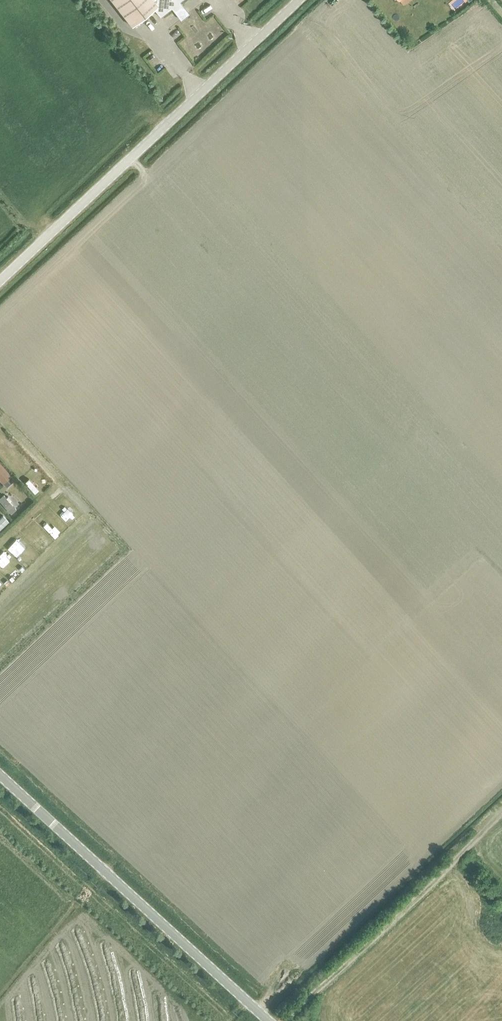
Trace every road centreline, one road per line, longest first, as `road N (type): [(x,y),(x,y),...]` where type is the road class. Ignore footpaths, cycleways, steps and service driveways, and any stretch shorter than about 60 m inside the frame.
road 1 (unclassified): [(0,280),(299,0)]
road 2 (tertiary): [(267,1020),(0,778)]

